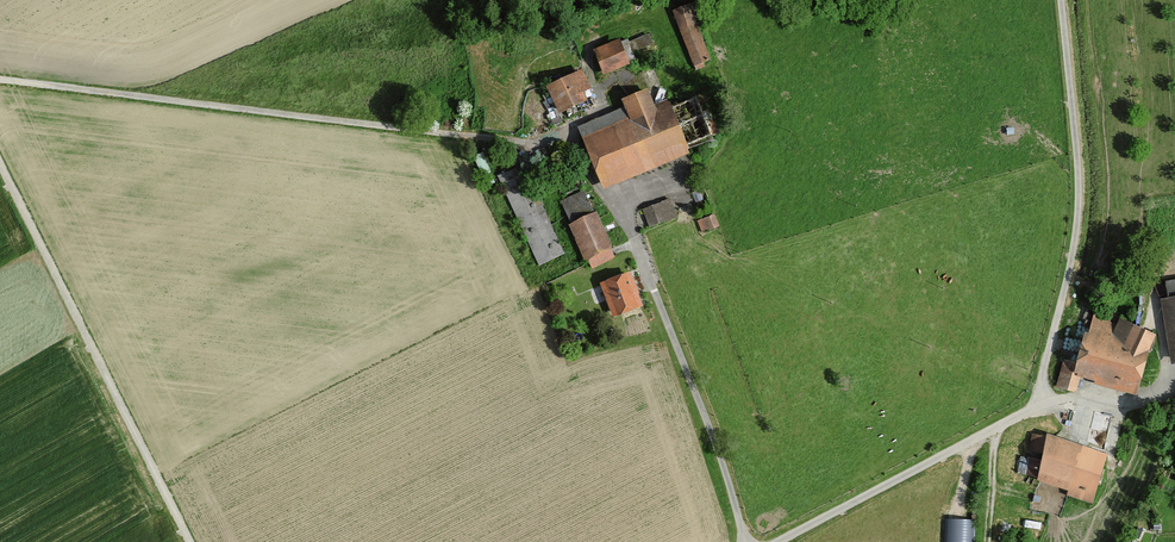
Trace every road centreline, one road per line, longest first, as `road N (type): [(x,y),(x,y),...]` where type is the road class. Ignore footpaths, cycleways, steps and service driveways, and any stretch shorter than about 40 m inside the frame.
road 1 (track): [(0,79),(533,143),(570,135),(634,239),(706,418),(743,541)]
road 2 (unclassified): [(778,541),(1040,406),(1125,406),(1174,393)]
road 3 (track): [(190,541),(0,163)]
road 4 (track): [(1040,406),(1079,194),(1061,0)]

